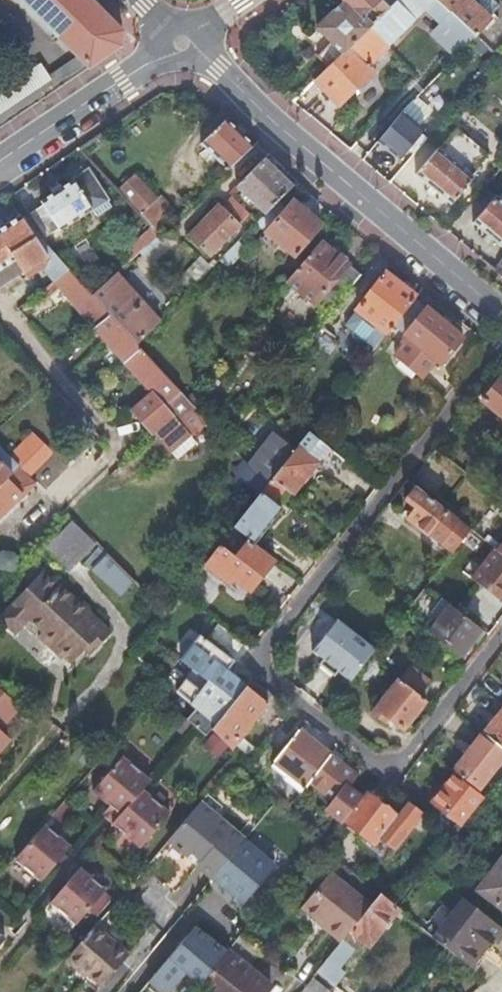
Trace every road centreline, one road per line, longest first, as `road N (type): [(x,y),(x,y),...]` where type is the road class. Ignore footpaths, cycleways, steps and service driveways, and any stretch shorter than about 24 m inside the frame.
road 1 (residential): [(501,634),(409,754),(386,765),(266,678),(258,661),(501,342)]
road 2 (residential): [(501,310),(182,43)]
road 3 (track): [(0,791),(113,663),(119,632),(82,579)]
road 4 (residential): [(0,163),(182,43)]

